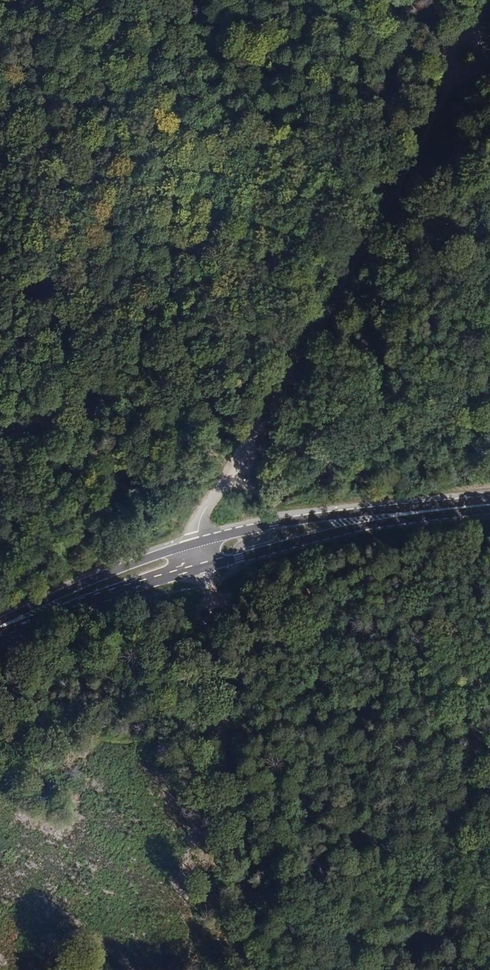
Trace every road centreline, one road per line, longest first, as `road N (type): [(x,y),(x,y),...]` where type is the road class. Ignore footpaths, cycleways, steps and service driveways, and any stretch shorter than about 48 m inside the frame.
road 1 (residential): [(198,542),(200,519),(489,2)]
road 2 (primary): [(201,567),(459,507)]
road 3 (primary): [(459,507),(350,513),(198,542)]
road 4 (primary): [(198,542),(101,576),(4,626)]
road 5 (primary): [(4,626),(201,567)]

